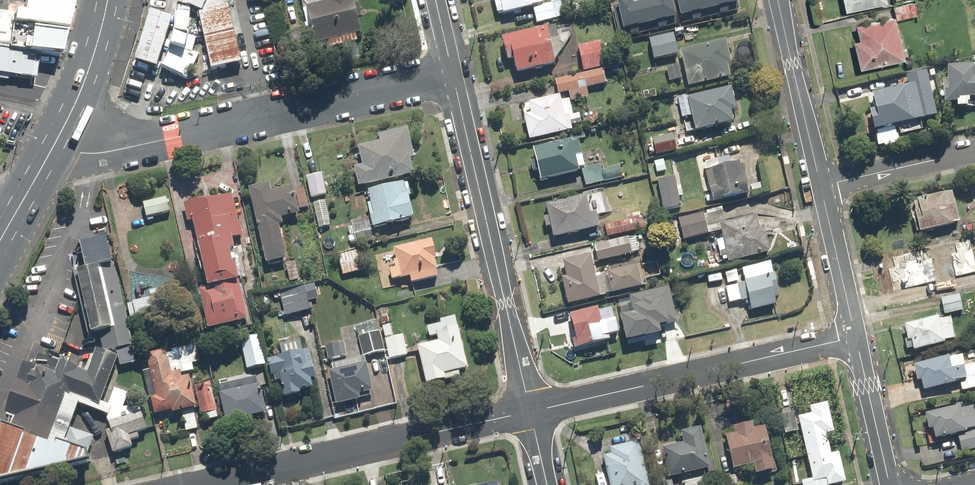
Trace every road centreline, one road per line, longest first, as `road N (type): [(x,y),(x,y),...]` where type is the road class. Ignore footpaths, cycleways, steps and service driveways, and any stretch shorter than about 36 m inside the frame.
road 1 (residential): [(451,71),(111,152),(58,138)]
road 2 (residential): [(532,413),(451,71)]
road 3 (residential): [(856,338),(532,413)]
road 4 (residential): [(532,413),(220,484)]
road 5 (tertiary): [(821,185),(777,0)]
road 6 (tertiary): [(856,338),(821,185)]
road 7 (residential): [(821,185),(974,151)]
road 8 (tertiary): [(889,484),(856,338)]
road 9 (primary): [(108,0),(58,138)]

